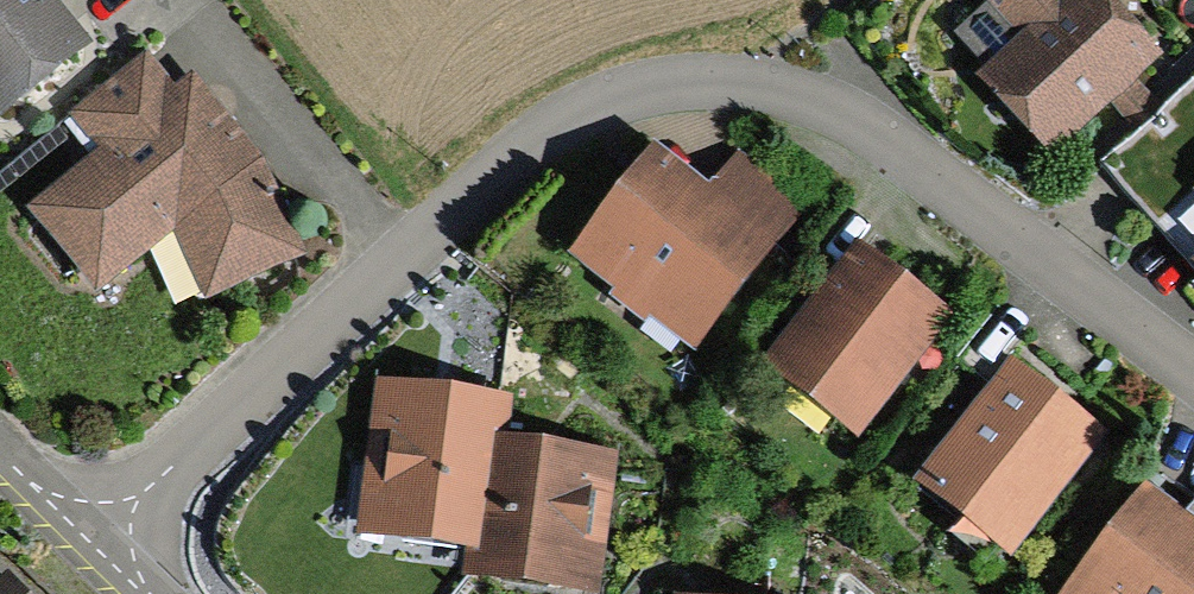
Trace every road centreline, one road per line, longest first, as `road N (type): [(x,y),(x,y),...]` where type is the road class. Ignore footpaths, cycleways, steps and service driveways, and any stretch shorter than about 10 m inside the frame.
road 1 (residential): [(87,536),(568,104),(716,66),(756,73),(866,120),(1193,377)]

